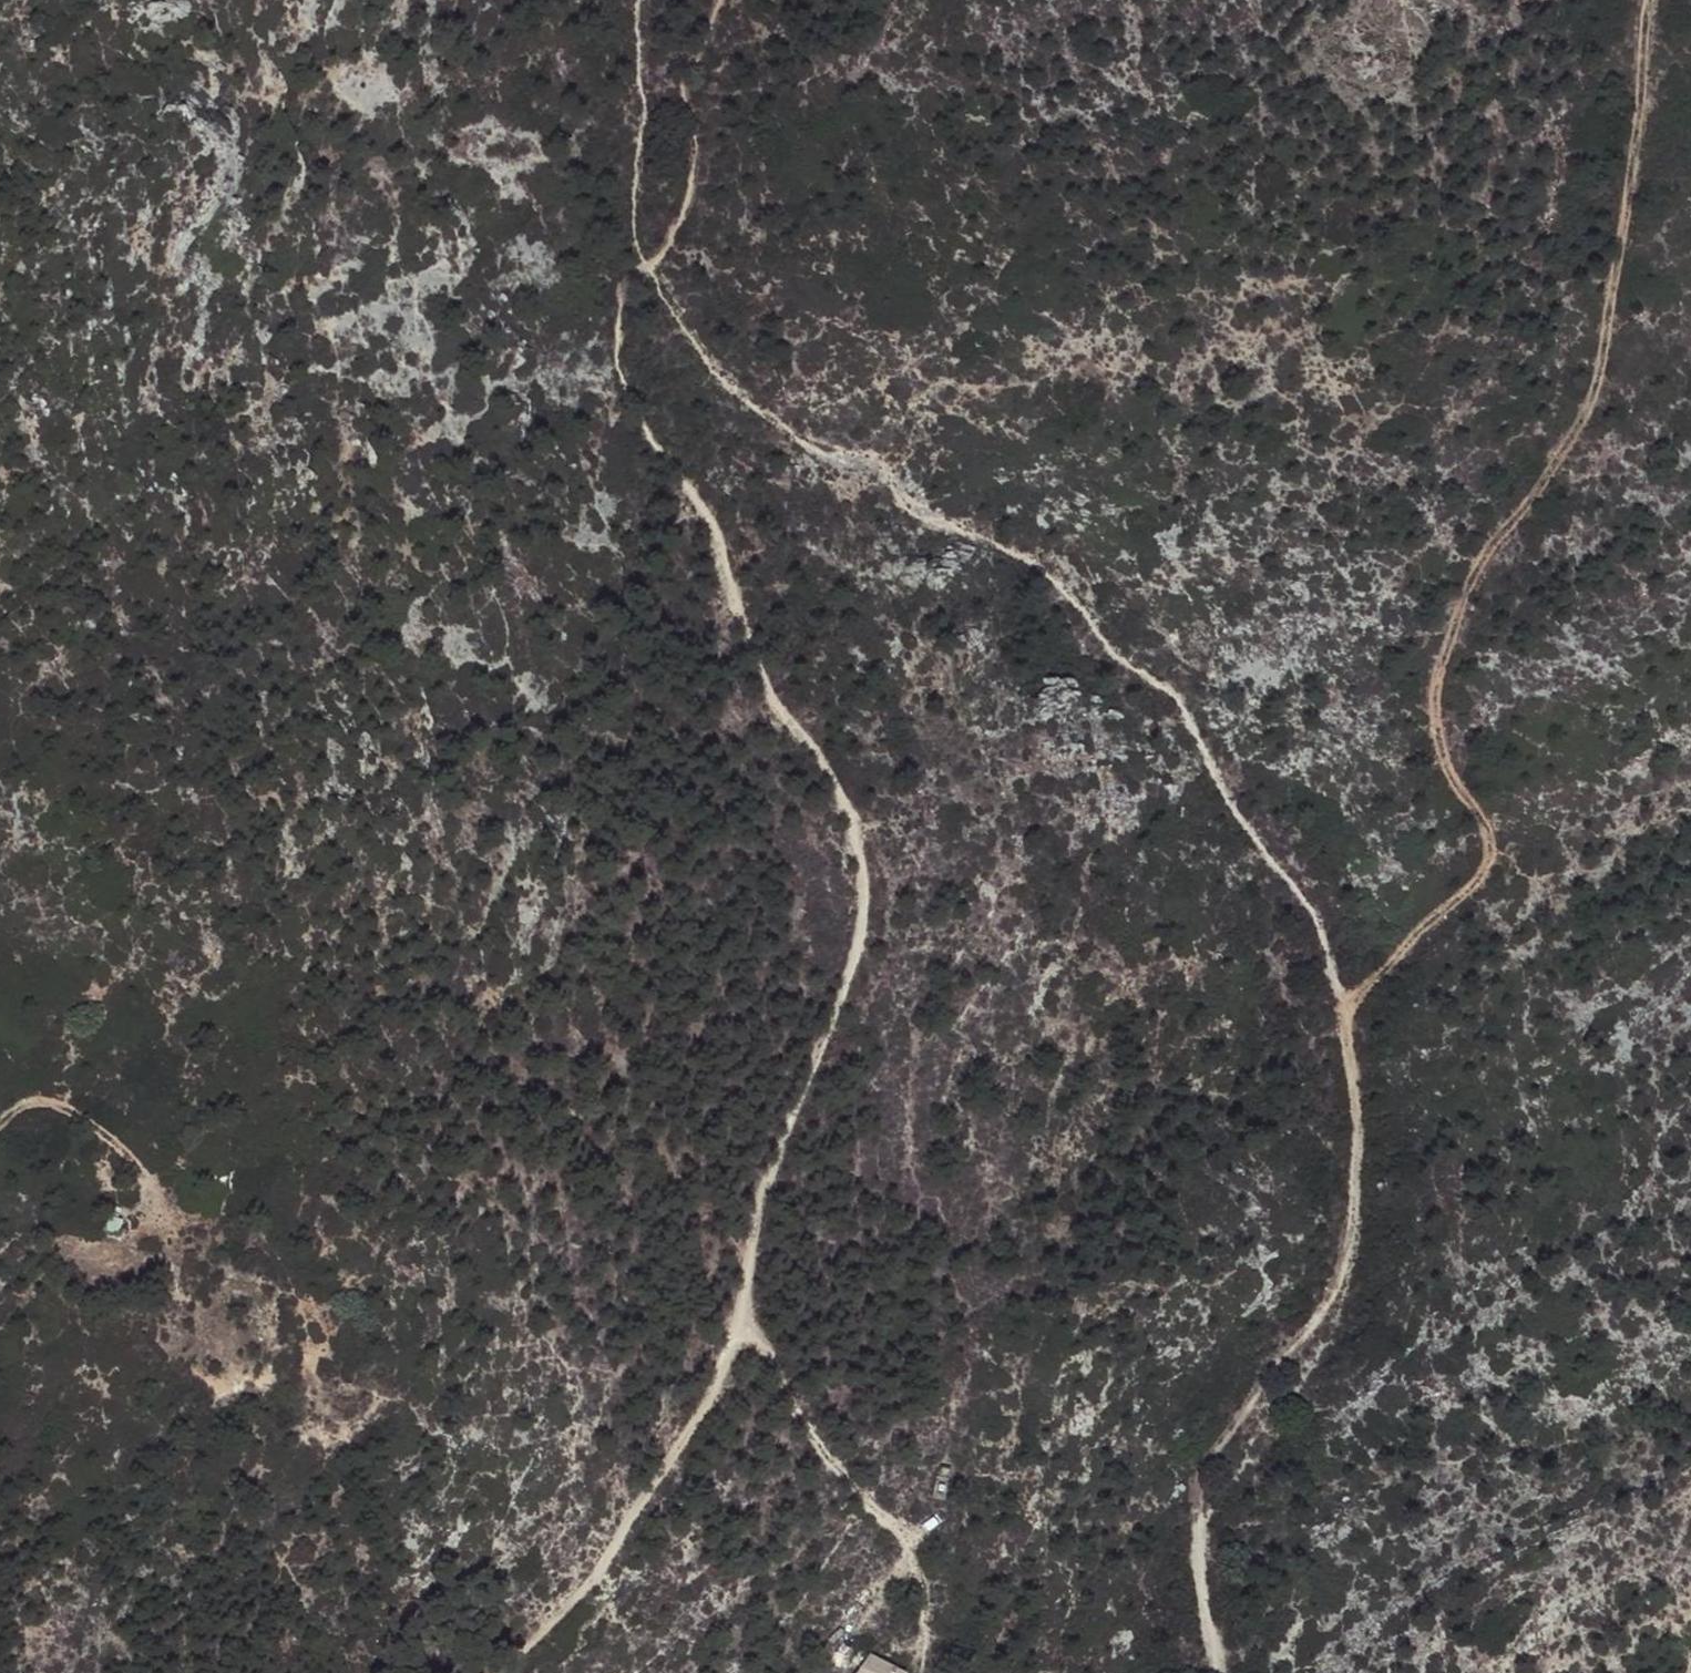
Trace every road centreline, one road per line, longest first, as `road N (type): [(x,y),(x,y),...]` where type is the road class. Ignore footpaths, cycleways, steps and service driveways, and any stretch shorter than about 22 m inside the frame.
road 1 (track): [(488,1672),(589,1579),(746,1329),(761,1196),(863,929),(862,868),(846,808),(818,749),(772,698),(716,533)]
road 2 (track): [(1344,1015),(1491,858),(1492,827),(1462,791),(1436,705),(1471,580),(1554,462),(1597,381),(1648,0)]
road 3 (track): [(1221,1672),(1200,1543),(1202,1468),(1290,1340),(1343,1290),(1357,1240),(1360,1125),(1344,1015)]
road 4 (track): [(746,1329),(808,1430),(912,1557),(928,1609),(921,1659)]
road 5 (track): [(0,1129),(19,1108),(54,1103),(75,1113),(117,1141),(163,1207)]

